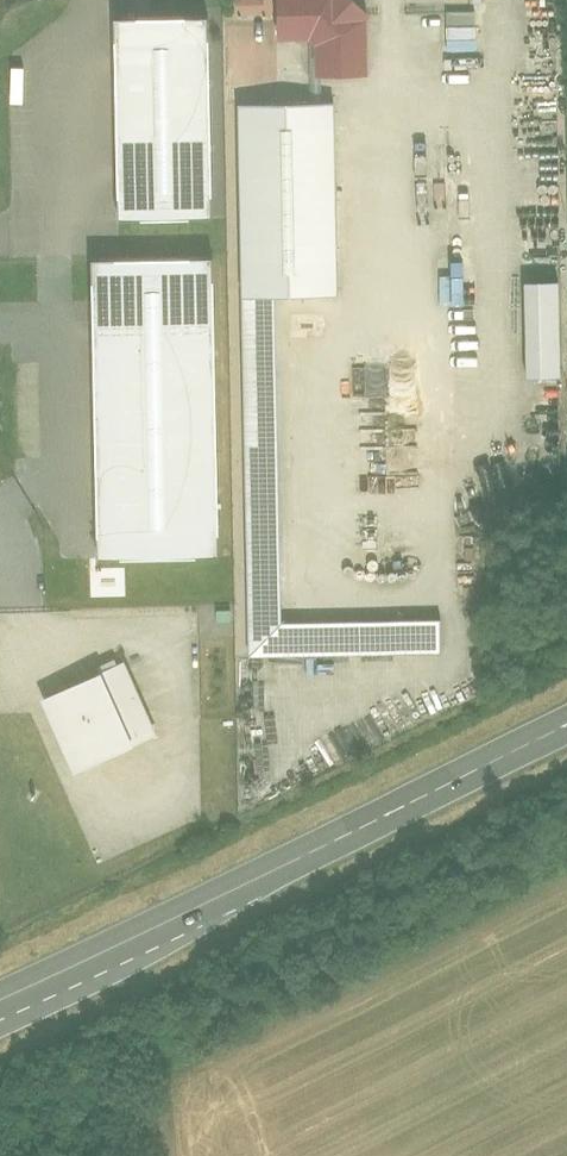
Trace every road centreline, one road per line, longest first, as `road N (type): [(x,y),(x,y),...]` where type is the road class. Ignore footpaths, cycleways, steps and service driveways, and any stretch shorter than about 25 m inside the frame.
road 1 (primary): [(0,1005),(566,726)]

